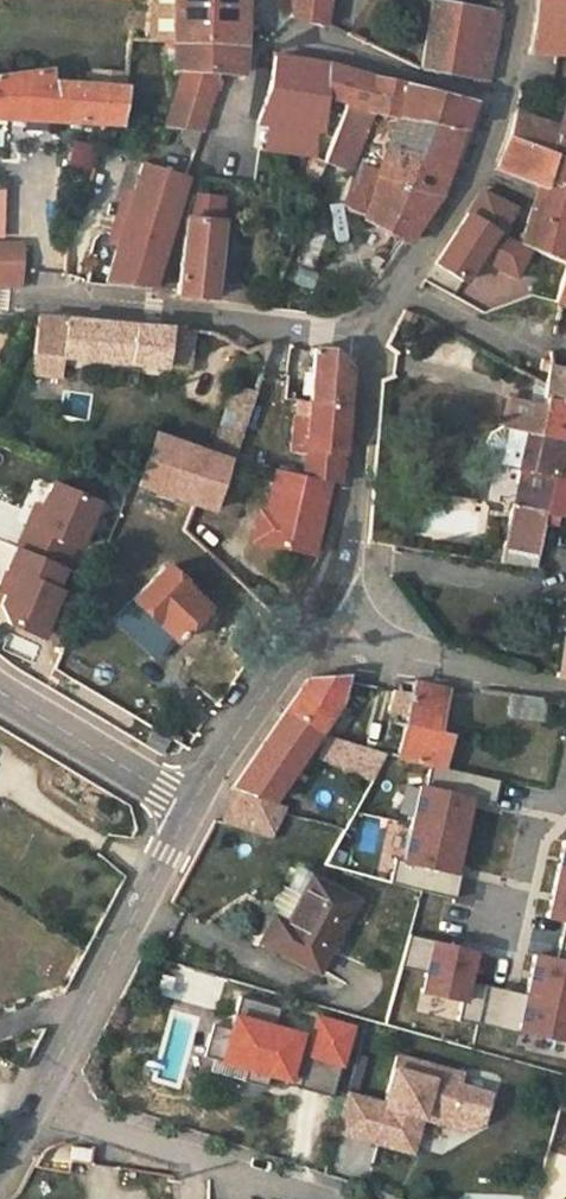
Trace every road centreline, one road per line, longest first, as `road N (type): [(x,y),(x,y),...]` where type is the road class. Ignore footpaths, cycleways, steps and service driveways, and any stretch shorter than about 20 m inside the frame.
road 1 (residential): [(0,1164),(192,806)]
road 2 (residential): [(370,337),(0,296)]
road 3 (residential): [(500,100),(319,47),(283,44),(262,54),(221,104)]
road 4 (residential): [(320,611),(349,541),(370,337)]
road 5 (residential): [(370,337),(476,163),(500,100)]
road 6 (residential): [(565,689),(441,664),(320,611)]
road 7 (residential): [(192,806),(320,611)]
road 8 (residential): [(192,806),(0,693)]

